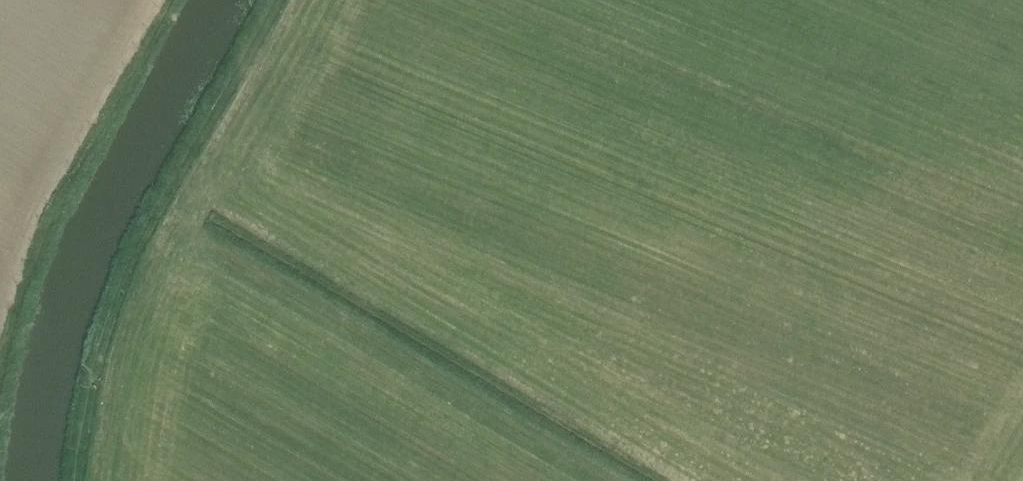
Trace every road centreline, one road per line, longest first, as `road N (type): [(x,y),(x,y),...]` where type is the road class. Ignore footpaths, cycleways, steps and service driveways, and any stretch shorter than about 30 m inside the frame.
road 1 (track): [(78,480),(104,345),(144,235),(219,111),(273,0)]

